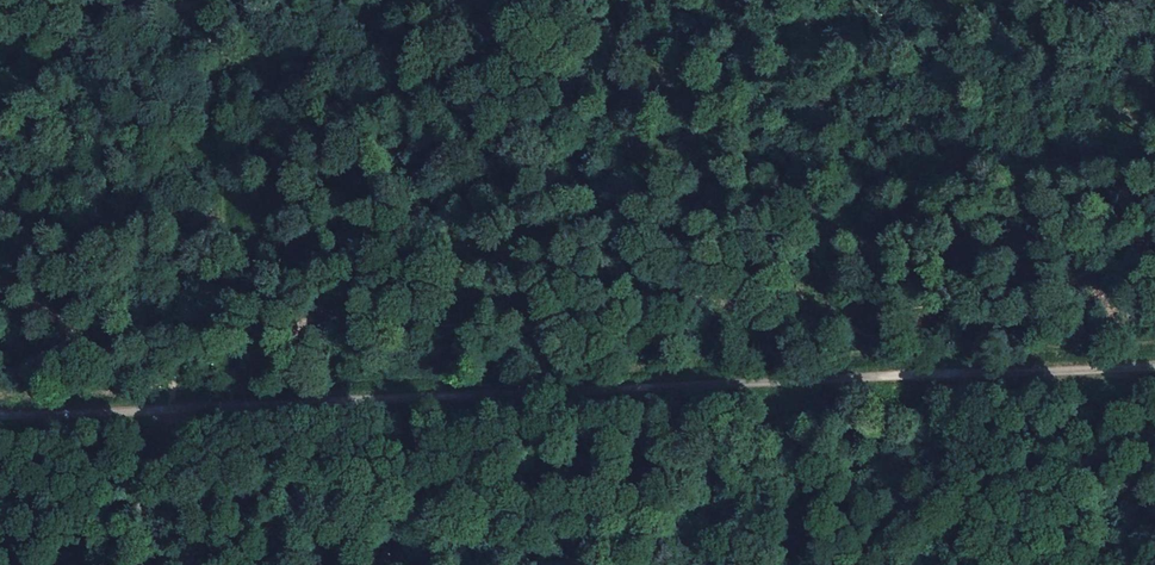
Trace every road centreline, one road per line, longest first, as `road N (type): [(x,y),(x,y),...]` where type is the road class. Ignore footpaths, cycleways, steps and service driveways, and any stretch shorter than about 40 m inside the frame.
road 1 (track): [(1154,369),(229,409)]
road 2 (track): [(159,412),(0,419)]

